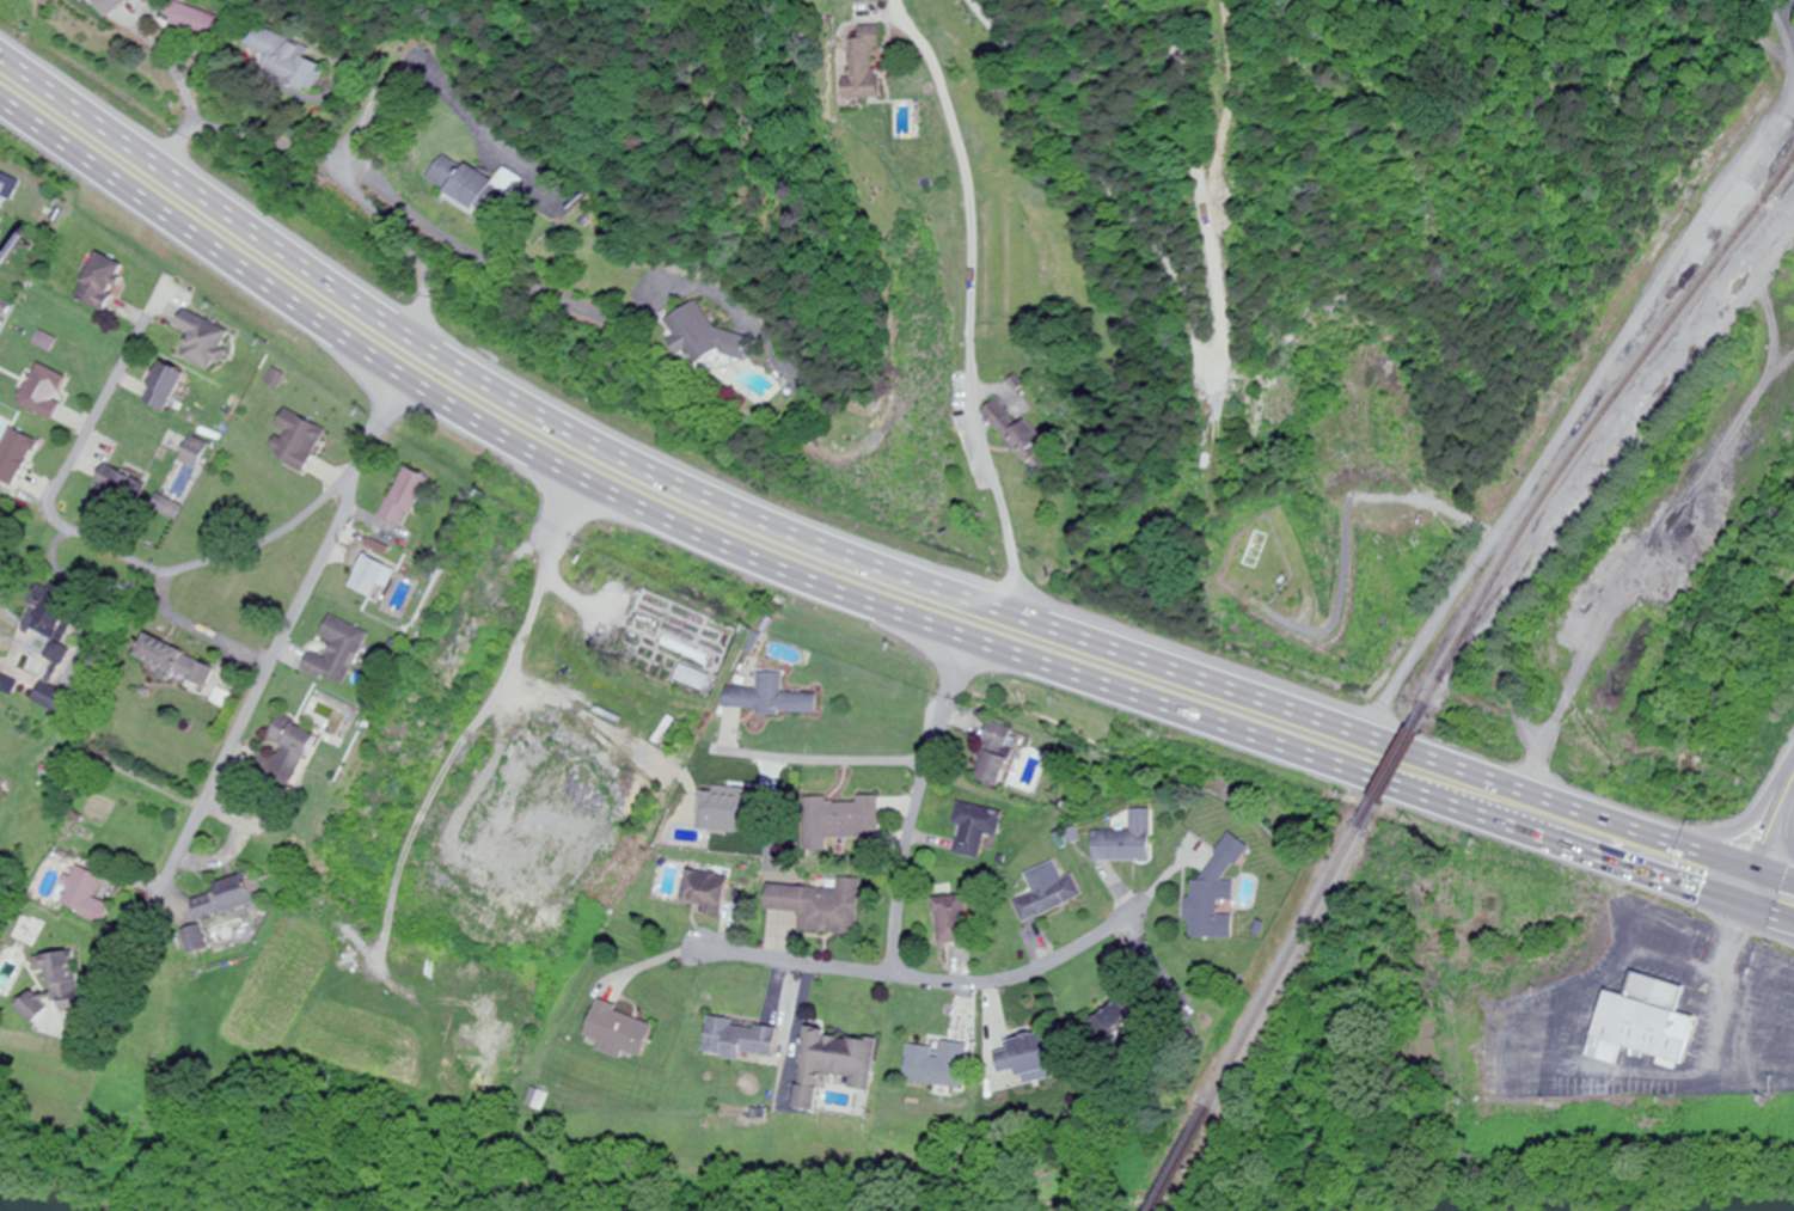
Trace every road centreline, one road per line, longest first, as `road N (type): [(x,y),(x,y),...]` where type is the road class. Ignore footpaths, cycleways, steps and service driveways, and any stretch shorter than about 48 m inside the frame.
road 1 (trunk): [(1793,884),(1010,614),(698,495),(422,343),(0,58)]
road 2 (trunk): [(0,102),(411,379),(580,477),(705,538),(968,640),(1793,924)]
road 3 (residential): [(978,0),(1189,293),(1213,359),(1238,350),(1190,84),(1157,0)]
road 4 (residential): [(1379,739),(1409,662),(1793,87)]
road 5 (residential): [(1010,614),(1004,487),(976,325),(972,167),(933,49),(899,0)]
road 6 (residential): [(166,887),(294,631),(366,454),(411,379)]
road 7 (residential): [(359,472),(305,516),(224,558),(165,574),(45,521)]
road 8 (residential): [(968,640),(927,765),(896,977)]
road 9 (residential): [(896,977),(987,986),(1021,979),(1127,919),(1187,864)]
road 10 (residential): [(35,539),(161,302)]
road 11 (residential): [(715,751),(927,765)]
road 12 (residential): [(896,977),(693,946)]
road 13 (secondary): [(1793,768),(1749,911)]

